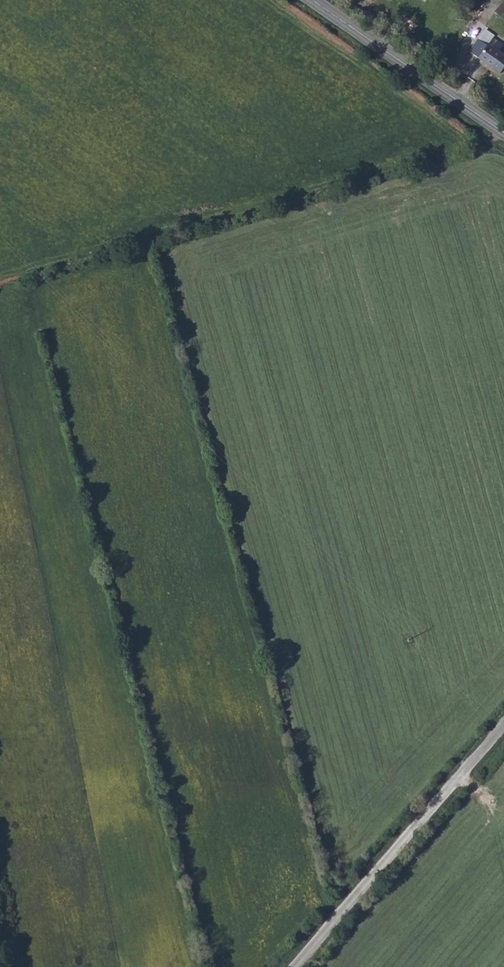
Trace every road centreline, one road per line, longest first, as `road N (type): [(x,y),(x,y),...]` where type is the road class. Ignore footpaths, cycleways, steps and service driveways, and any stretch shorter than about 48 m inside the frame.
road 1 (unclassified): [(295,966),(503,722)]
road 2 (secondary): [(311,0),(503,133)]

